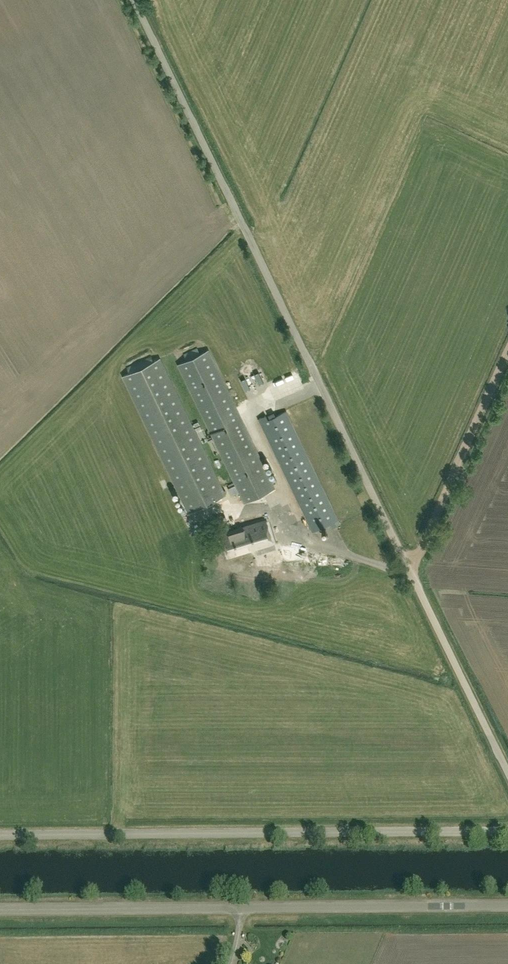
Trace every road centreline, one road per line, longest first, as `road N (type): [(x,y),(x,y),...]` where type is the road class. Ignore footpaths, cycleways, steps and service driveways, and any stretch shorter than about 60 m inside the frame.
road 1 (unclassified): [(507,773),(134,0)]
road 2 (unclassified): [(507,830),(0,835)]
road 3 (unclassified): [(242,908),(507,906)]
road 4 (unclassified): [(242,908),(0,910)]
road 5 (track): [(507,354),(408,567)]

